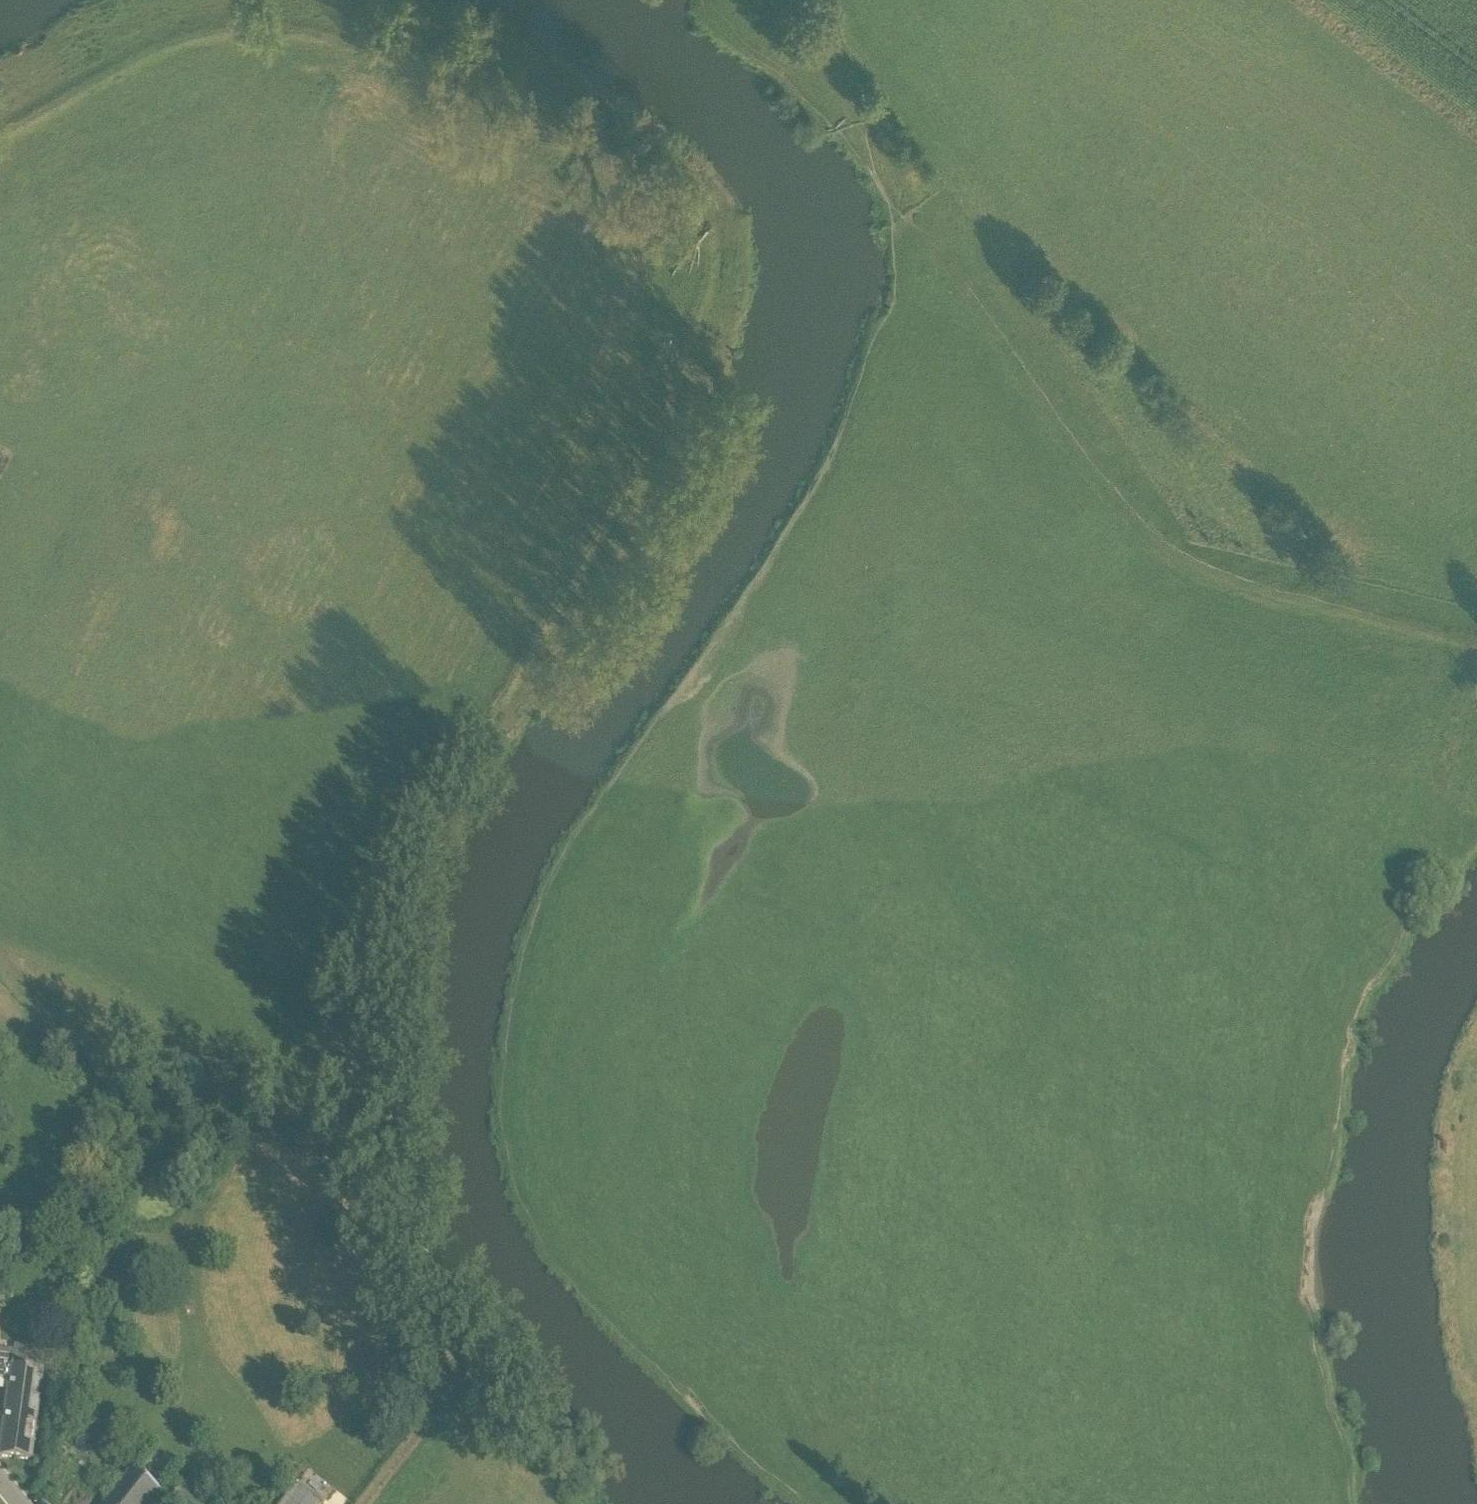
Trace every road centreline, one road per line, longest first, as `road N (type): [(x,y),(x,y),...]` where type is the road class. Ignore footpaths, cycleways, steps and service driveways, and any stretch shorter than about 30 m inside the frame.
road 1 (track): [(1476,139),(1292,0)]

